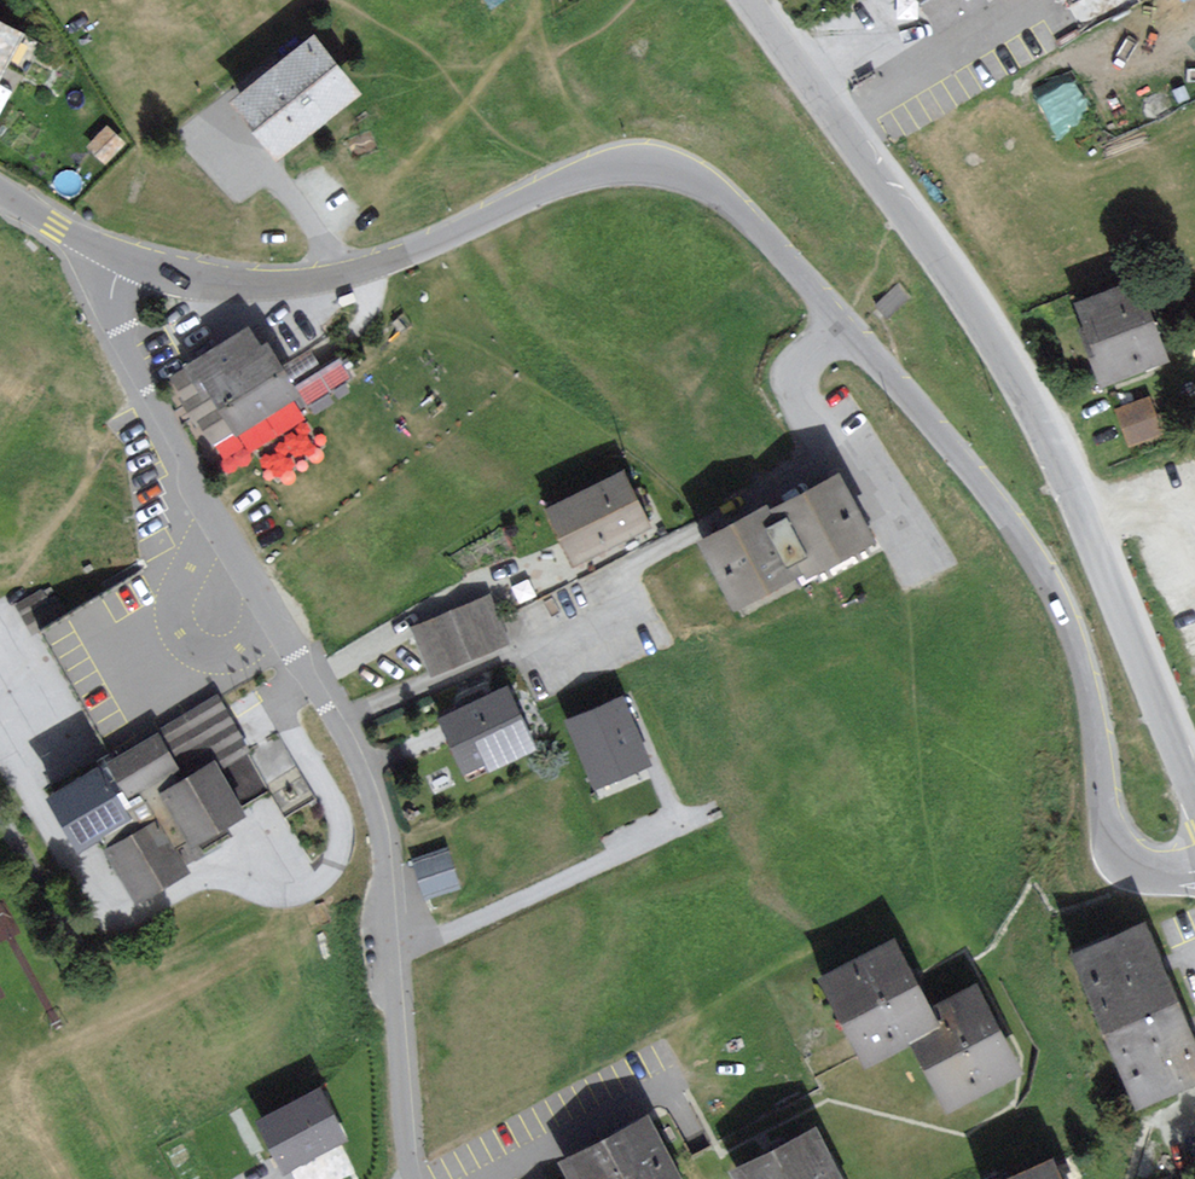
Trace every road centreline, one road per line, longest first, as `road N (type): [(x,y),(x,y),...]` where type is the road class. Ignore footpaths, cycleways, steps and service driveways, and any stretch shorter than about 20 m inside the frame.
road 1 (unclassified): [(1194,874),(1139,866),(1114,842),(1077,646),(1012,523),(746,220),(695,181),(646,168),(602,170),(434,242),(306,283),(182,280),(121,259)]
road 2 (residential): [(121,259),(110,301),(136,380),(343,731),(384,841),(413,1178)]
road 3 (tertiary): [(751,0),(1018,378),(1092,536),(1194,804)]
road 4 (unclassified): [(121,259),(0,192)]

